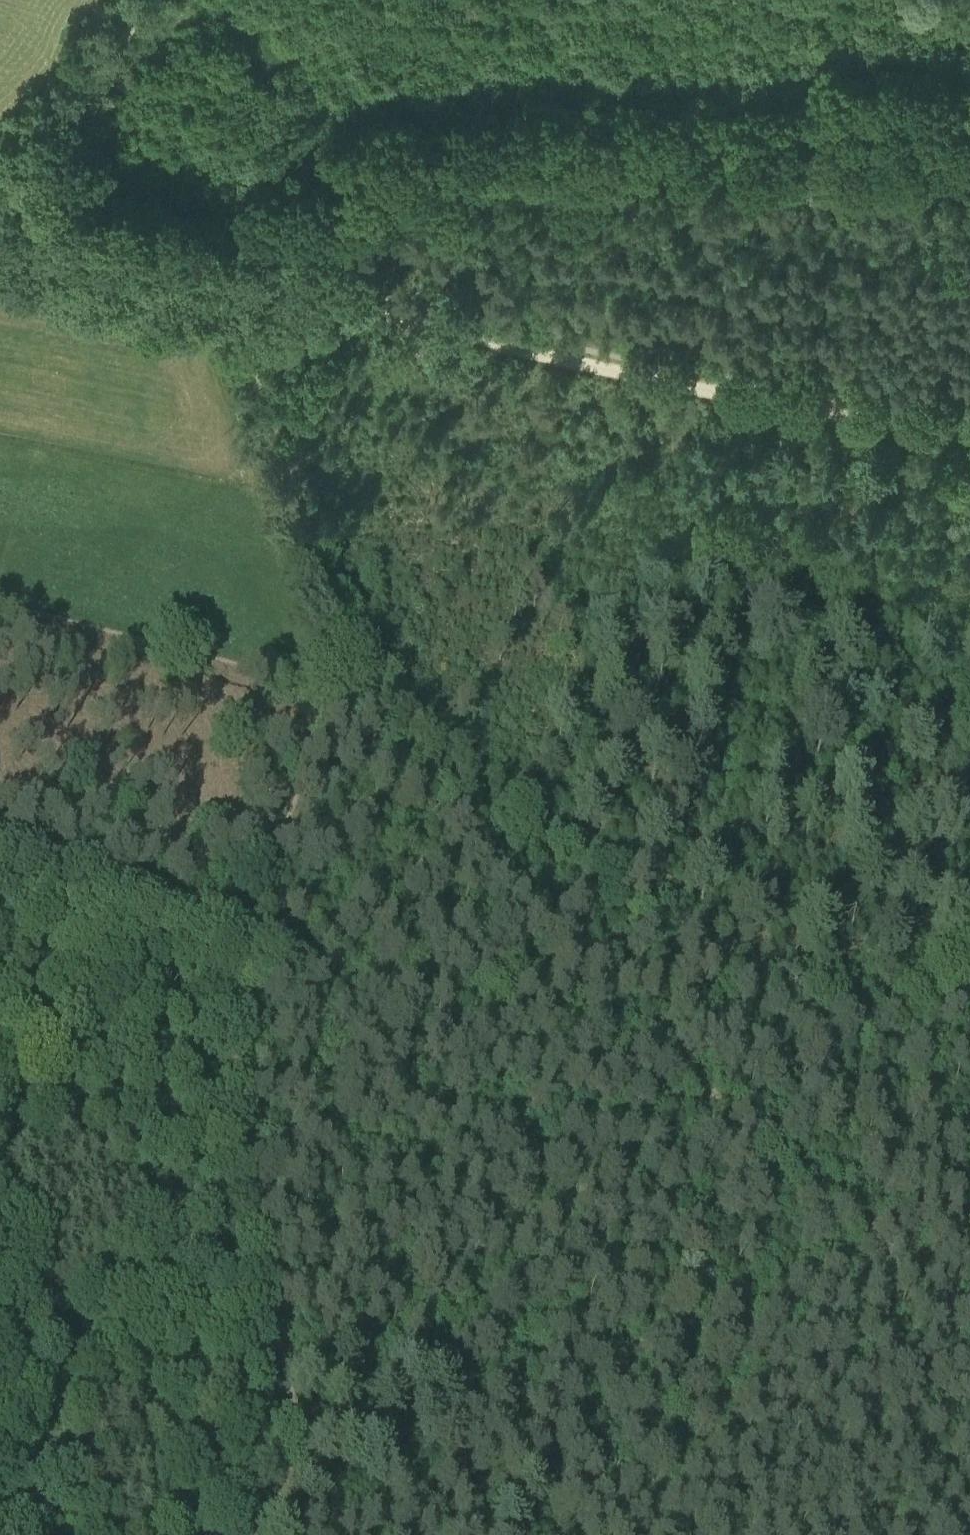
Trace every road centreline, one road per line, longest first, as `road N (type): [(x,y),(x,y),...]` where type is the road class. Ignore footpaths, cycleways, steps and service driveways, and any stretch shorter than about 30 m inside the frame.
road 1 (track): [(969,434),(702,388),(0,223)]
road 2 (track): [(269,947),(0,856)]

